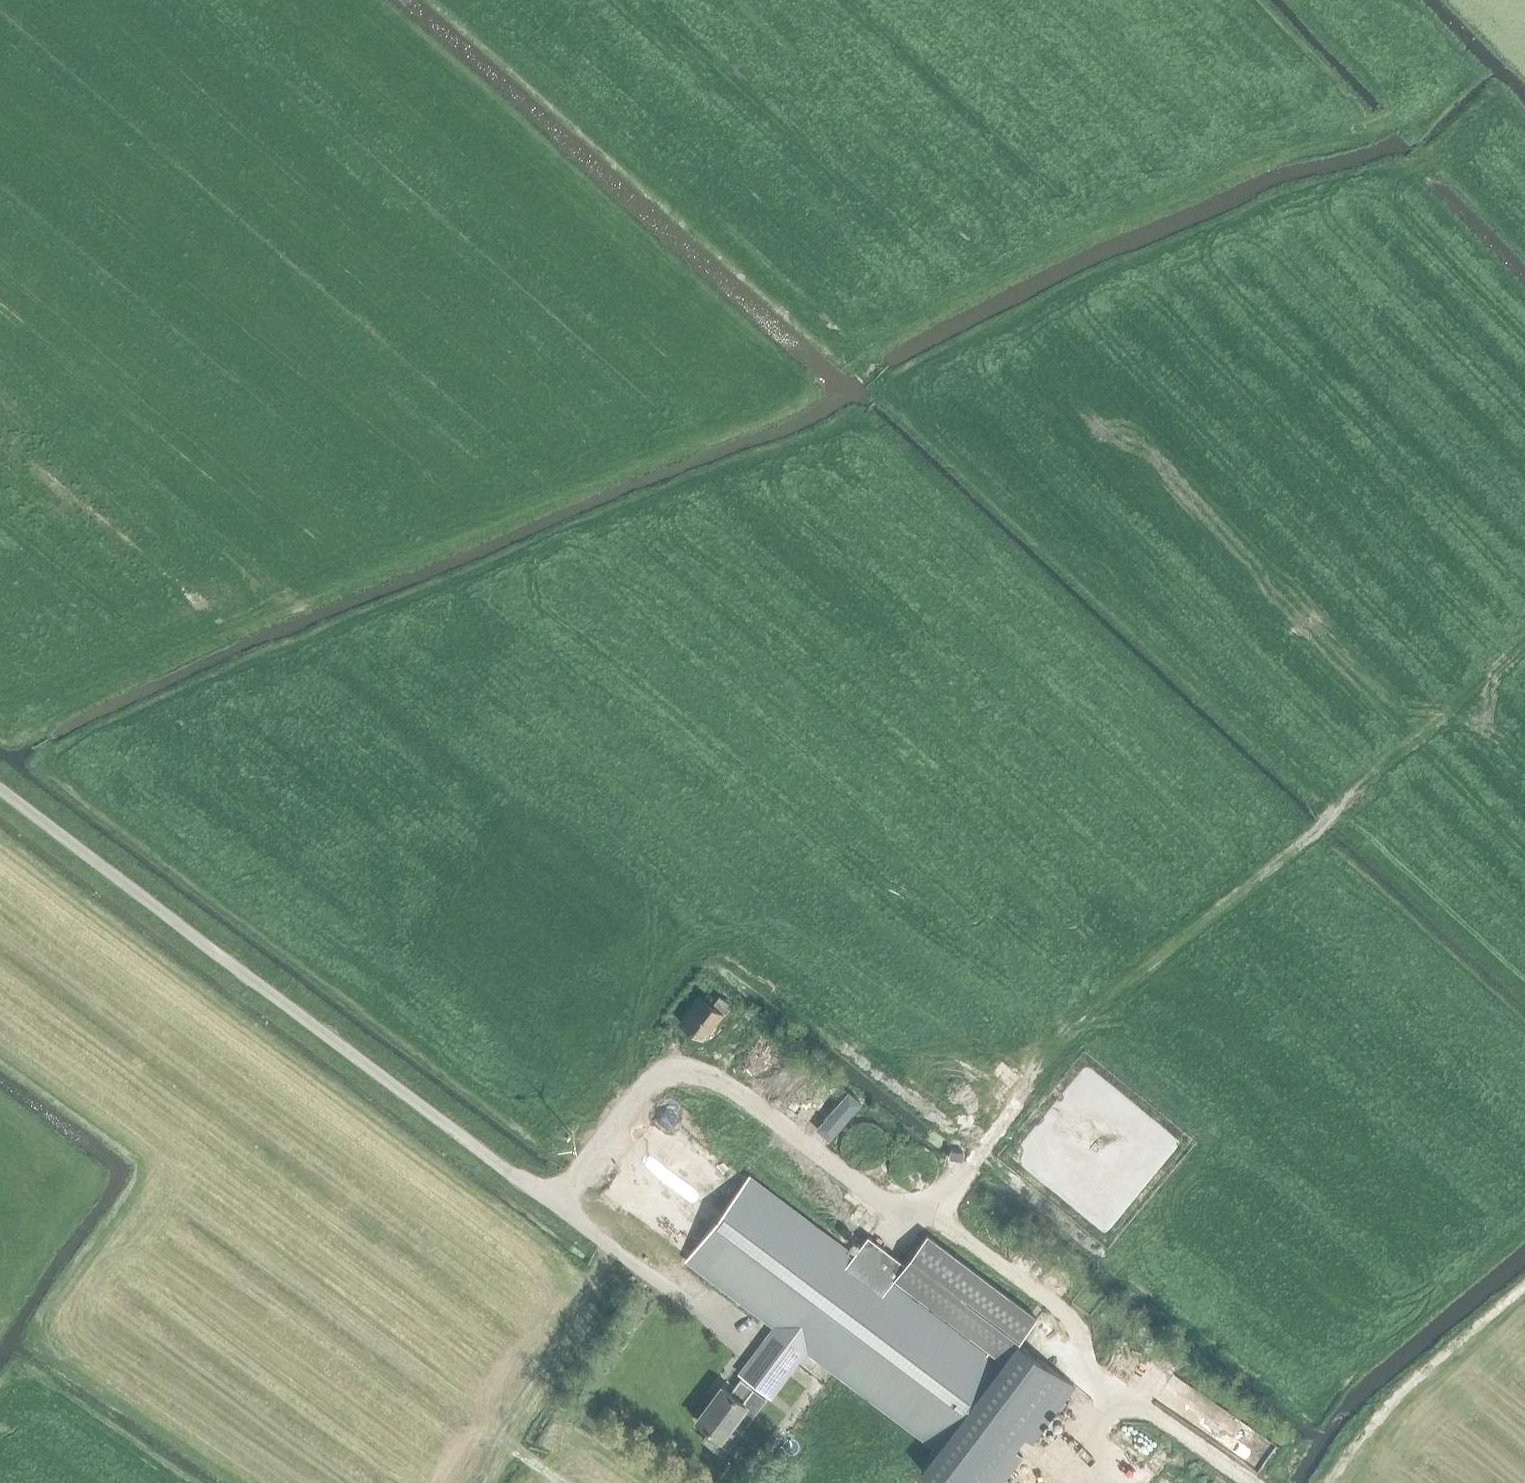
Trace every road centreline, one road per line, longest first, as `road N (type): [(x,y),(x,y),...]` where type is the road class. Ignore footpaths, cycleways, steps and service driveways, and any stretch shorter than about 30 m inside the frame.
road 1 (track): [(1524,1286),(1373,1419),(1331,1482)]
road 2 (track): [(1251,1482),(1105,1380),(1065,1310)]

